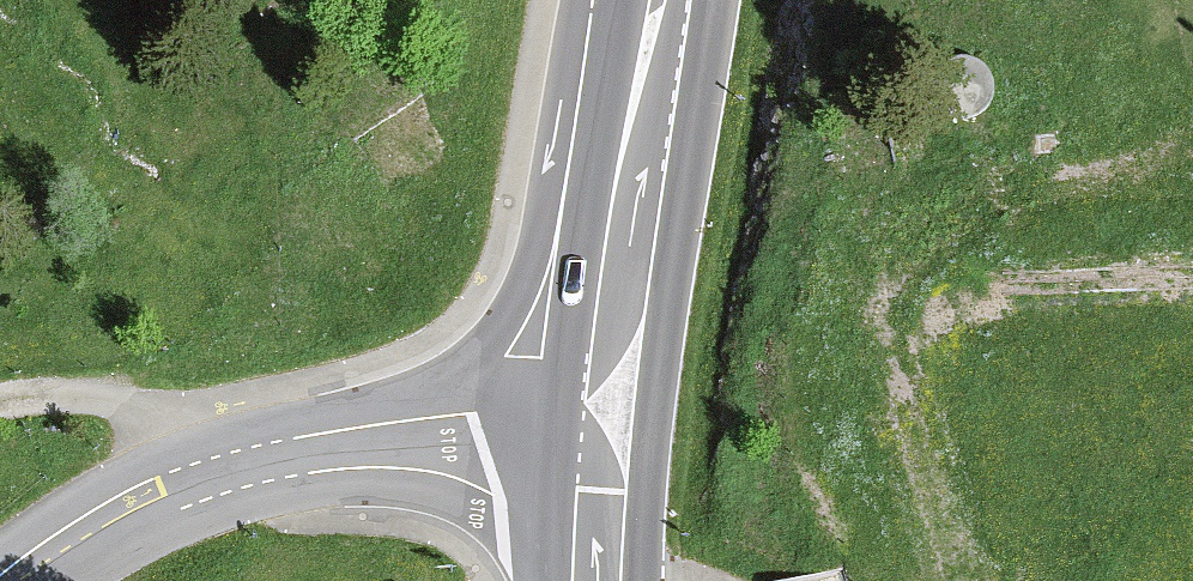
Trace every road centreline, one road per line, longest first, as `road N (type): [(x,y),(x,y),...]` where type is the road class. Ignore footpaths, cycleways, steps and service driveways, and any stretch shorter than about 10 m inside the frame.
road 1 (unclassified): [(23,580),(165,495),(228,473),(486,432),(600,432)]
road 2 (primary): [(600,432),(662,0)]
road 3 (track): [(228,473),(206,439),(127,406),(31,400),(0,407)]
road 4 (primary): [(596,580),(600,432)]

